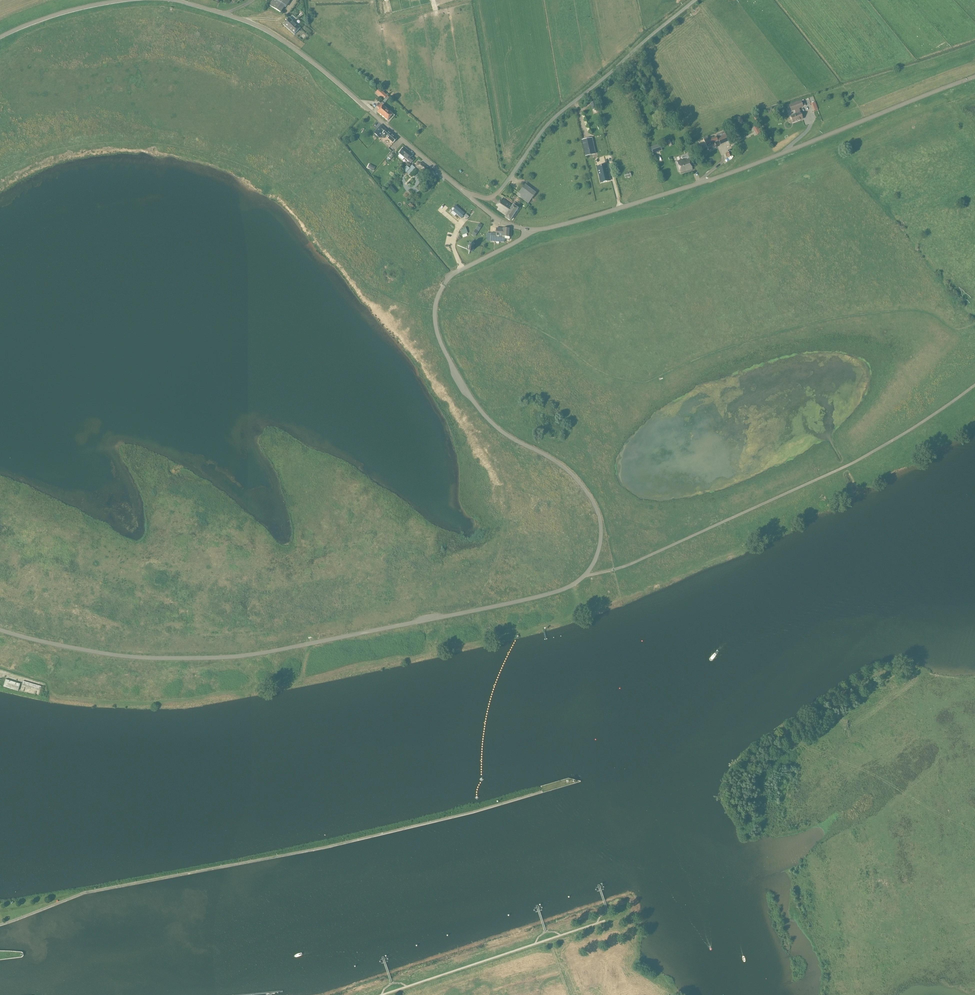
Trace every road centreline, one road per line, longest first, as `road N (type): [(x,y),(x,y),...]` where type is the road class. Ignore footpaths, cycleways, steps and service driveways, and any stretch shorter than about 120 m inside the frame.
road 1 (unclassified): [(0,630),(136,658),(233,657),(452,617),(579,580),(600,548),(594,502),(568,470),(499,429),(472,400),(436,326),(448,277),(527,229)]
road 2 (tertiary): [(527,229),(684,188),(974,77)]
road 3 (tertiary): [(466,194),(284,42),(246,21),(174,0)]
road 4 (unclassified): [(466,194),(494,196),(547,126),(695,0)]
road 5 (tertiary): [(0,37),(124,0)]

